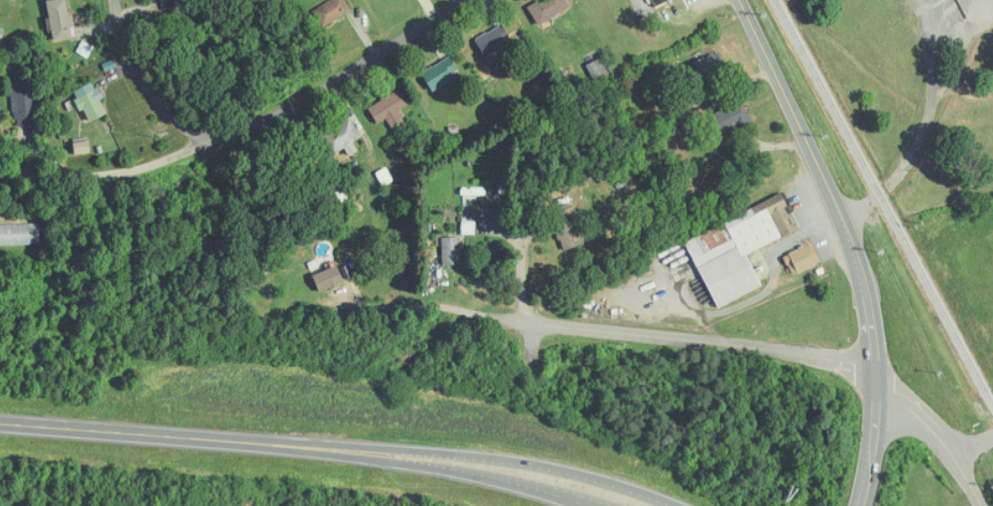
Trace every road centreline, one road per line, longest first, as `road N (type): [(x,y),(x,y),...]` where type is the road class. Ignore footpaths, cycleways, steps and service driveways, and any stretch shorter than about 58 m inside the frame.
road 1 (secondary): [(860,505),(876,413),(861,273),(844,220),(737,0)]
road 2 (residential): [(875,365),(428,307),(360,311)]
road 3 (residential): [(0,177),(144,181),(207,157),(144,92),(116,0)]
road 4 (trunk): [(665,502),(488,458),(313,447)]
road 5 (trunk): [(0,423),(313,447)]
road 6 (residential): [(207,157),(460,0)]
road 7 (trunk): [(313,447),(506,480),(594,505)]
road 8 (residential): [(876,392),(923,418),(982,505)]

